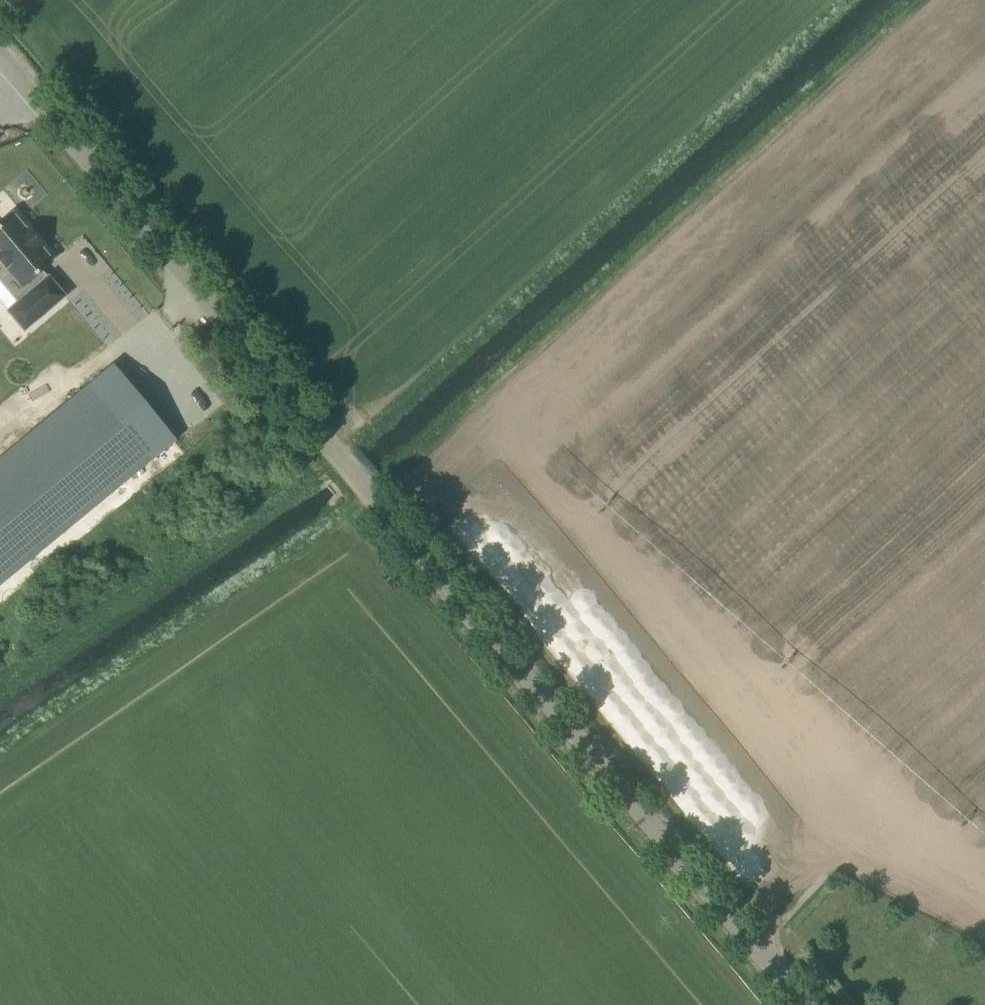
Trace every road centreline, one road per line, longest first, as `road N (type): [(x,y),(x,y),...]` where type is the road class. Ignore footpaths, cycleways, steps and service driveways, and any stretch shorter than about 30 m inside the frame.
road 1 (unclassified): [(816,1004),(0,66)]

